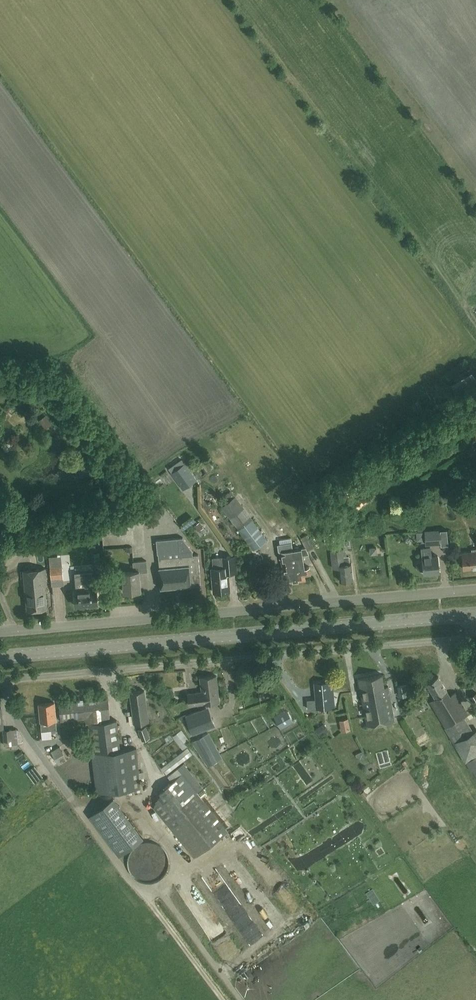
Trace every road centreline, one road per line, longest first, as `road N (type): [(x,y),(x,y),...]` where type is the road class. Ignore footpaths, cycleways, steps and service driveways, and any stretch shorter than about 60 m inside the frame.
road 1 (secondary): [(0,658),(475,615)]
road 2 (unclassified): [(0,681),(475,638)]
road 3 (unclassified): [(0,632),(475,590)]
road 4 (track): [(38,749),(224,999)]
road 5 (track): [(242,999),(159,886),(138,885)]

